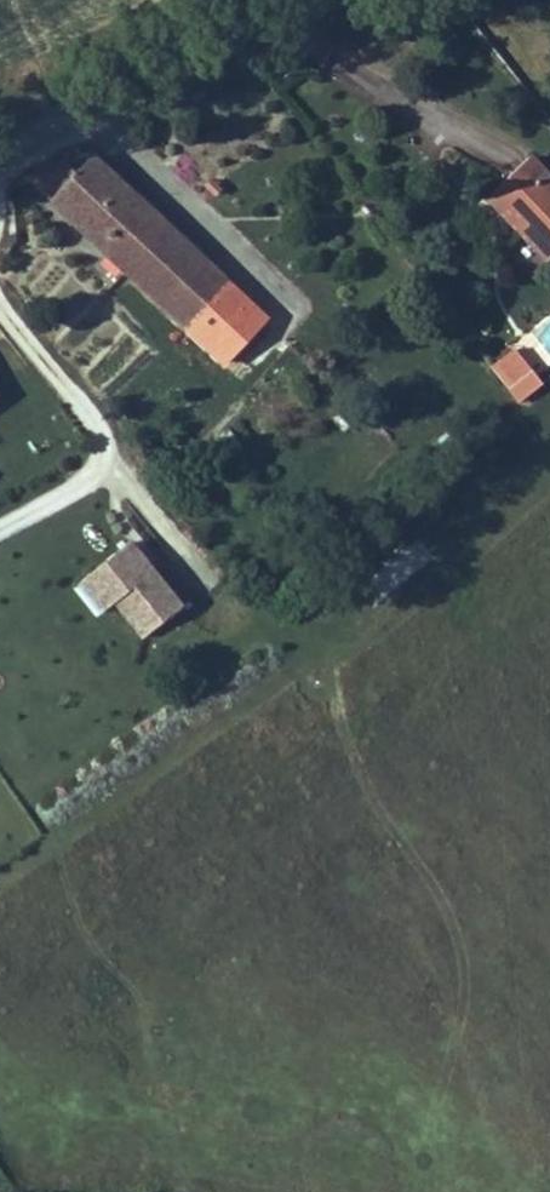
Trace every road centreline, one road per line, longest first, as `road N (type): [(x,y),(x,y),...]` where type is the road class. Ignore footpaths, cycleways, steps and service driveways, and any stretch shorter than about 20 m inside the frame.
road 1 (secondary): [(0,149),(309,0)]
road 2 (residential): [(0,527),(85,479),(101,439),(89,412),(0,300)]

